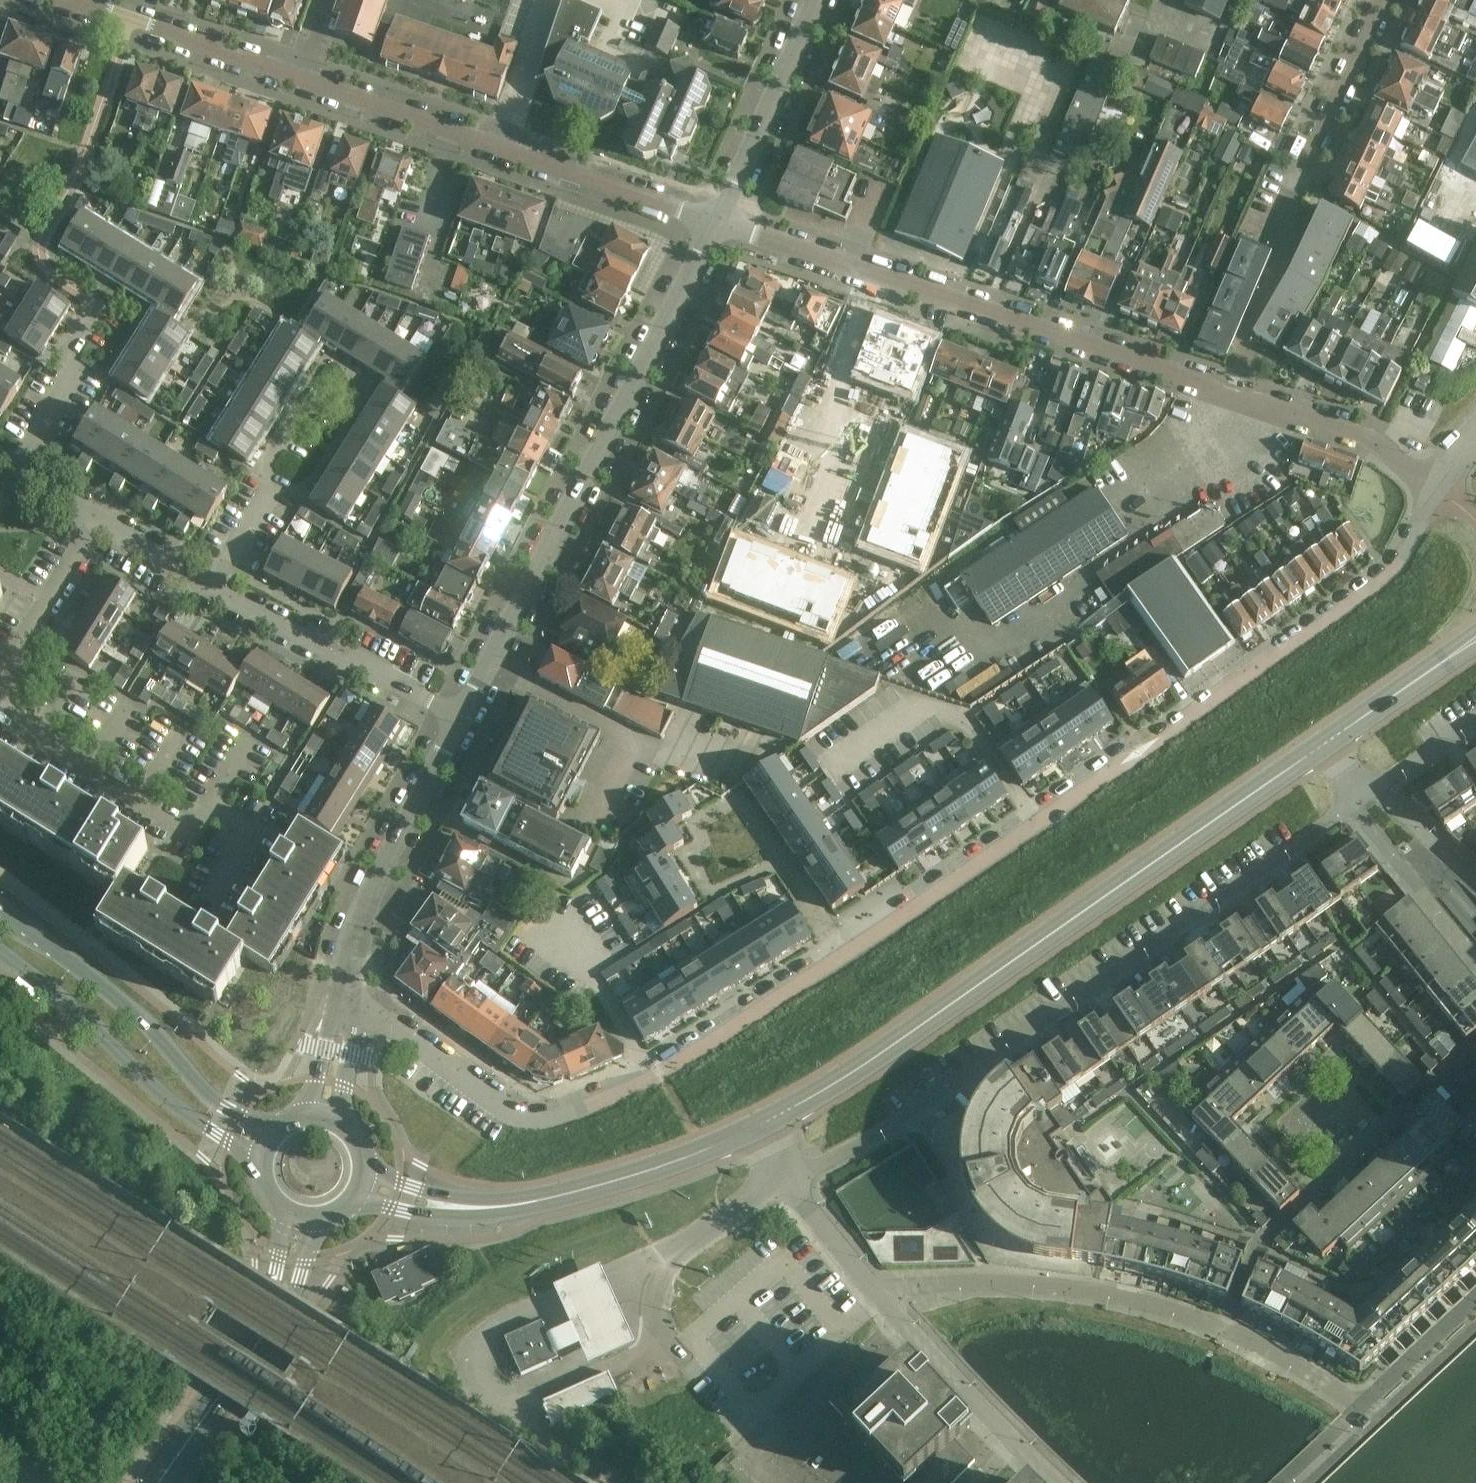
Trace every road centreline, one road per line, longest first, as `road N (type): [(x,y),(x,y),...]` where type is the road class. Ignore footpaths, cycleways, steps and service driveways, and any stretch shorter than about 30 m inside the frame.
road 1 (residential): [(841,956),(1368,590),(1401,561),(1436,483)]
road 2 (residential): [(1436,483),(1378,448),(717,223)]
road 3 (residential): [(717,223),(57,0)]
road 4 (residential): [(787,1181),(900,1118),(1365,797)]
road 5 (secondary): [(755,1129),(999,978),(1324,745)]
road 6 (residential): [(347,998),(499,1113),(532,1125),(643,1084),(841,956)]
road 7 (tertiary): [(717,223),(459,718)]
road 8 (secondary): [(361,1186),(433,1205),(499,1209),(627,1180),(755,1129)]
road 9 (residential): [(1220,1329),(1265,1244),(1475,1047)]
road 10 (secondary): [(274,1134),(210,1100),(147,1027),(0,911)]
road 11 (residential): [(1220,1329),(1128,1299),(1052,1289),(936,1285),(878,1298)]
road 12 (secondary): [(0,956),(66,1004),(183,1111),(261,1163)]
road 13 (residential): [(251,828),(207,800),(189,829),(0,714)]
road 14 (tertiary): [(459,718),(381,867),(347,998)]
road 15 (secondary): [(158,1482),(288,1277),(303,1219)]
road 16 (residential): [(459,718),(211,588)]
road 17 (unclassified): [(1057,1482),(878,1298)]
road 18 (residential): [(1275,226),(1379,0)]
road 19 (tertiary): [(815,0),(717,223)]
road 20 (residential): [(211,588),(272,487),(266,470),(310,399)]
road 21 (residential): [(782,865),(735,798),(699,822),(704,844),(686,858),(708,896)]
road 22 (residential): [(1365,797),(1364,820),(1475,961)]
road 23 (residential): [(17,472),(63,389),(71,342),(95,300)]
road 24 (secondary): [(1324,745),(1475,642)]
road 25 (residential): [(0,672),(98,519)]
road 26 (residential): [(1366,1407),(1220,1329)]
road 27 (residential): [(1366,1407),(1475,1306)]
road 28 (unclassified): [(878,1298),(787,1181)]
road 29 (residential): [(1475,884),(1389,800),(1365,797)]
road 30 (residential): [(1365,797),(1475,720)]
road 31 (residential): [(211,588),(98,519)]
road 32 (tertiary): [(347,998),(321,1118)]

